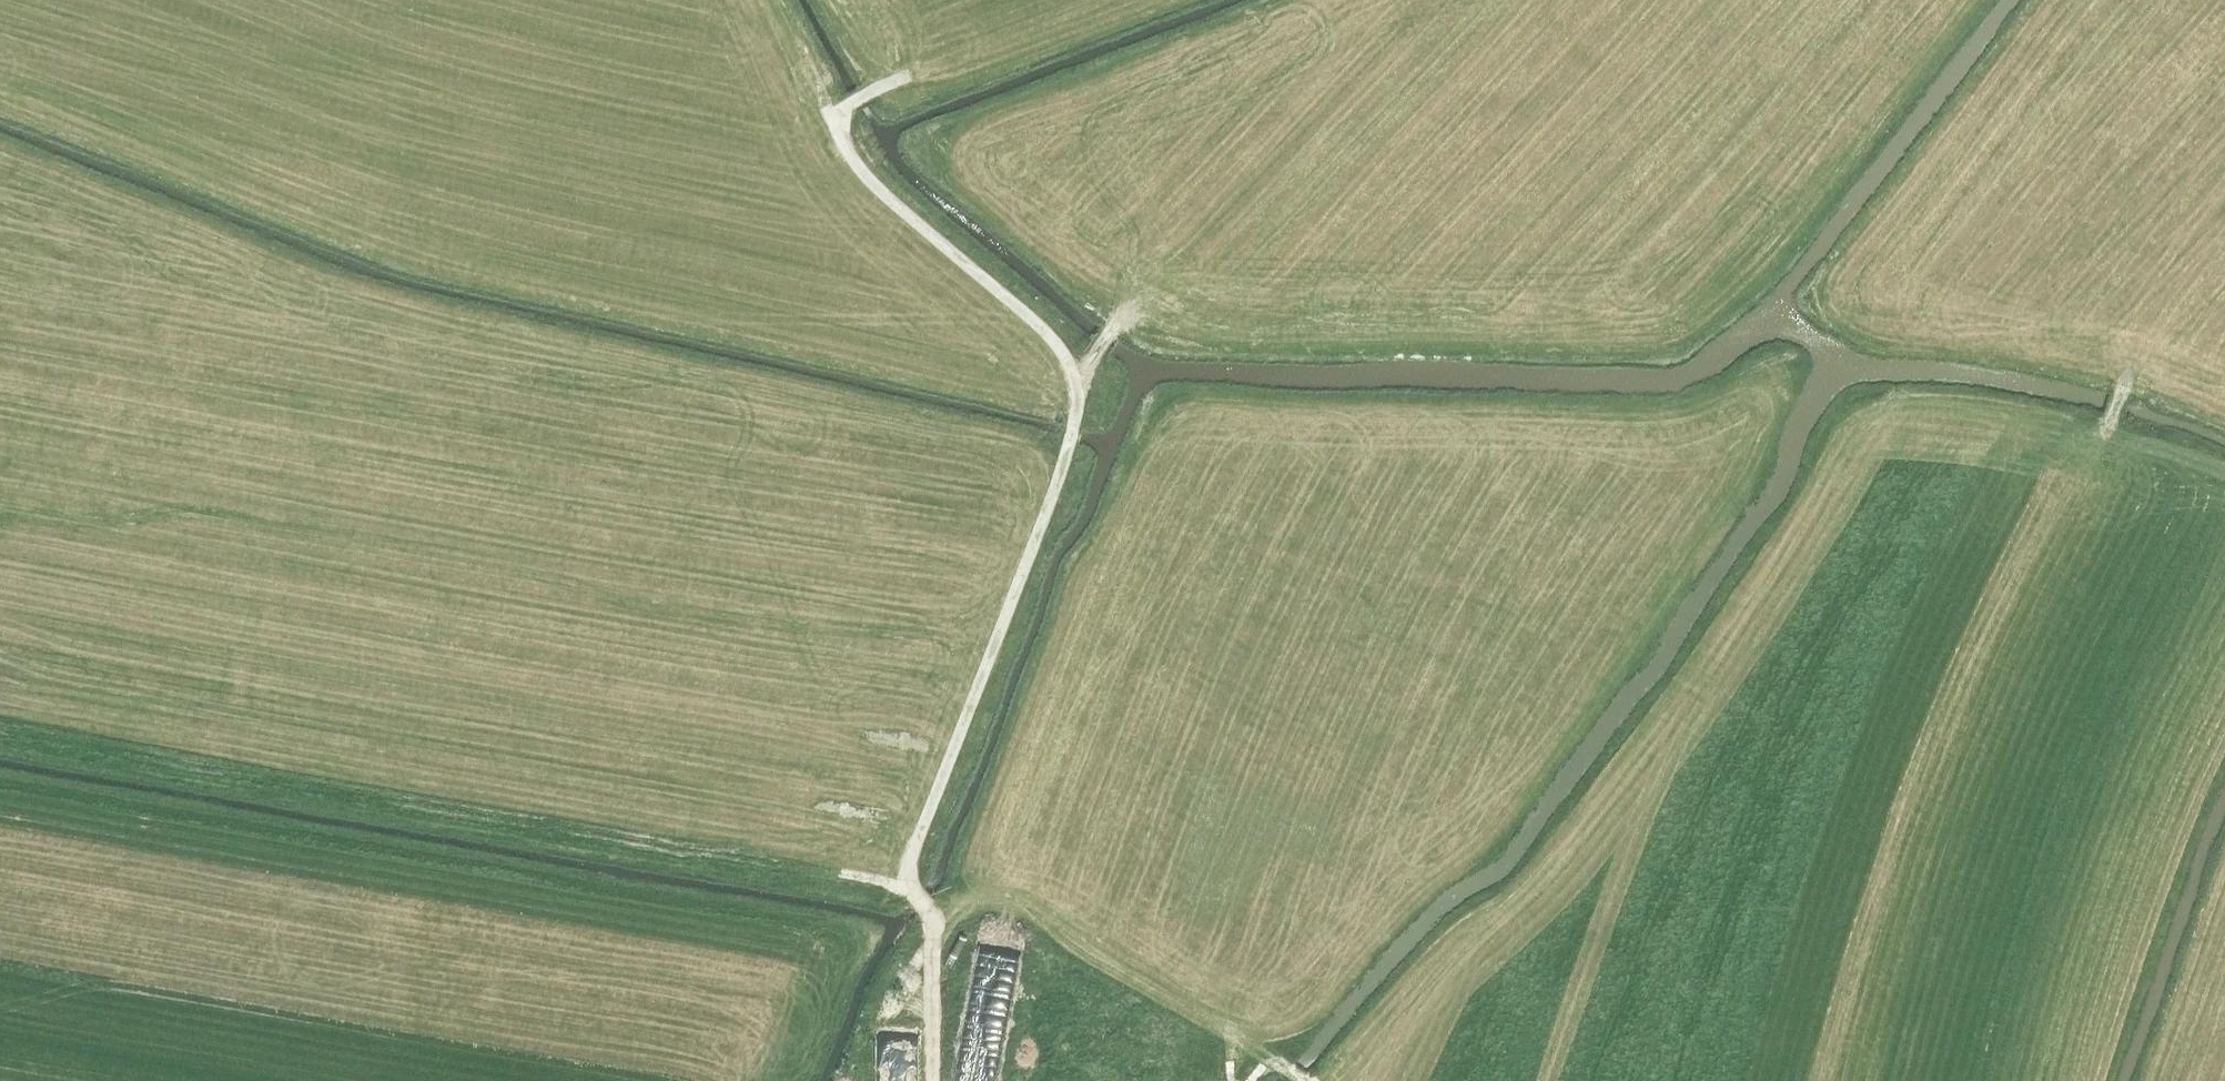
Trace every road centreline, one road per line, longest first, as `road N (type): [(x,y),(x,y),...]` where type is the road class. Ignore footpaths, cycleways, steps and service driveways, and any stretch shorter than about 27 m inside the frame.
road 1 (track): [(933,1080),(934,923),(905,887),(1066,448),(1076,395),(1052,343),(849,153),(838,127),(845,107),(903,77)]
road 2 (track): [(838,127),(778,0)]

